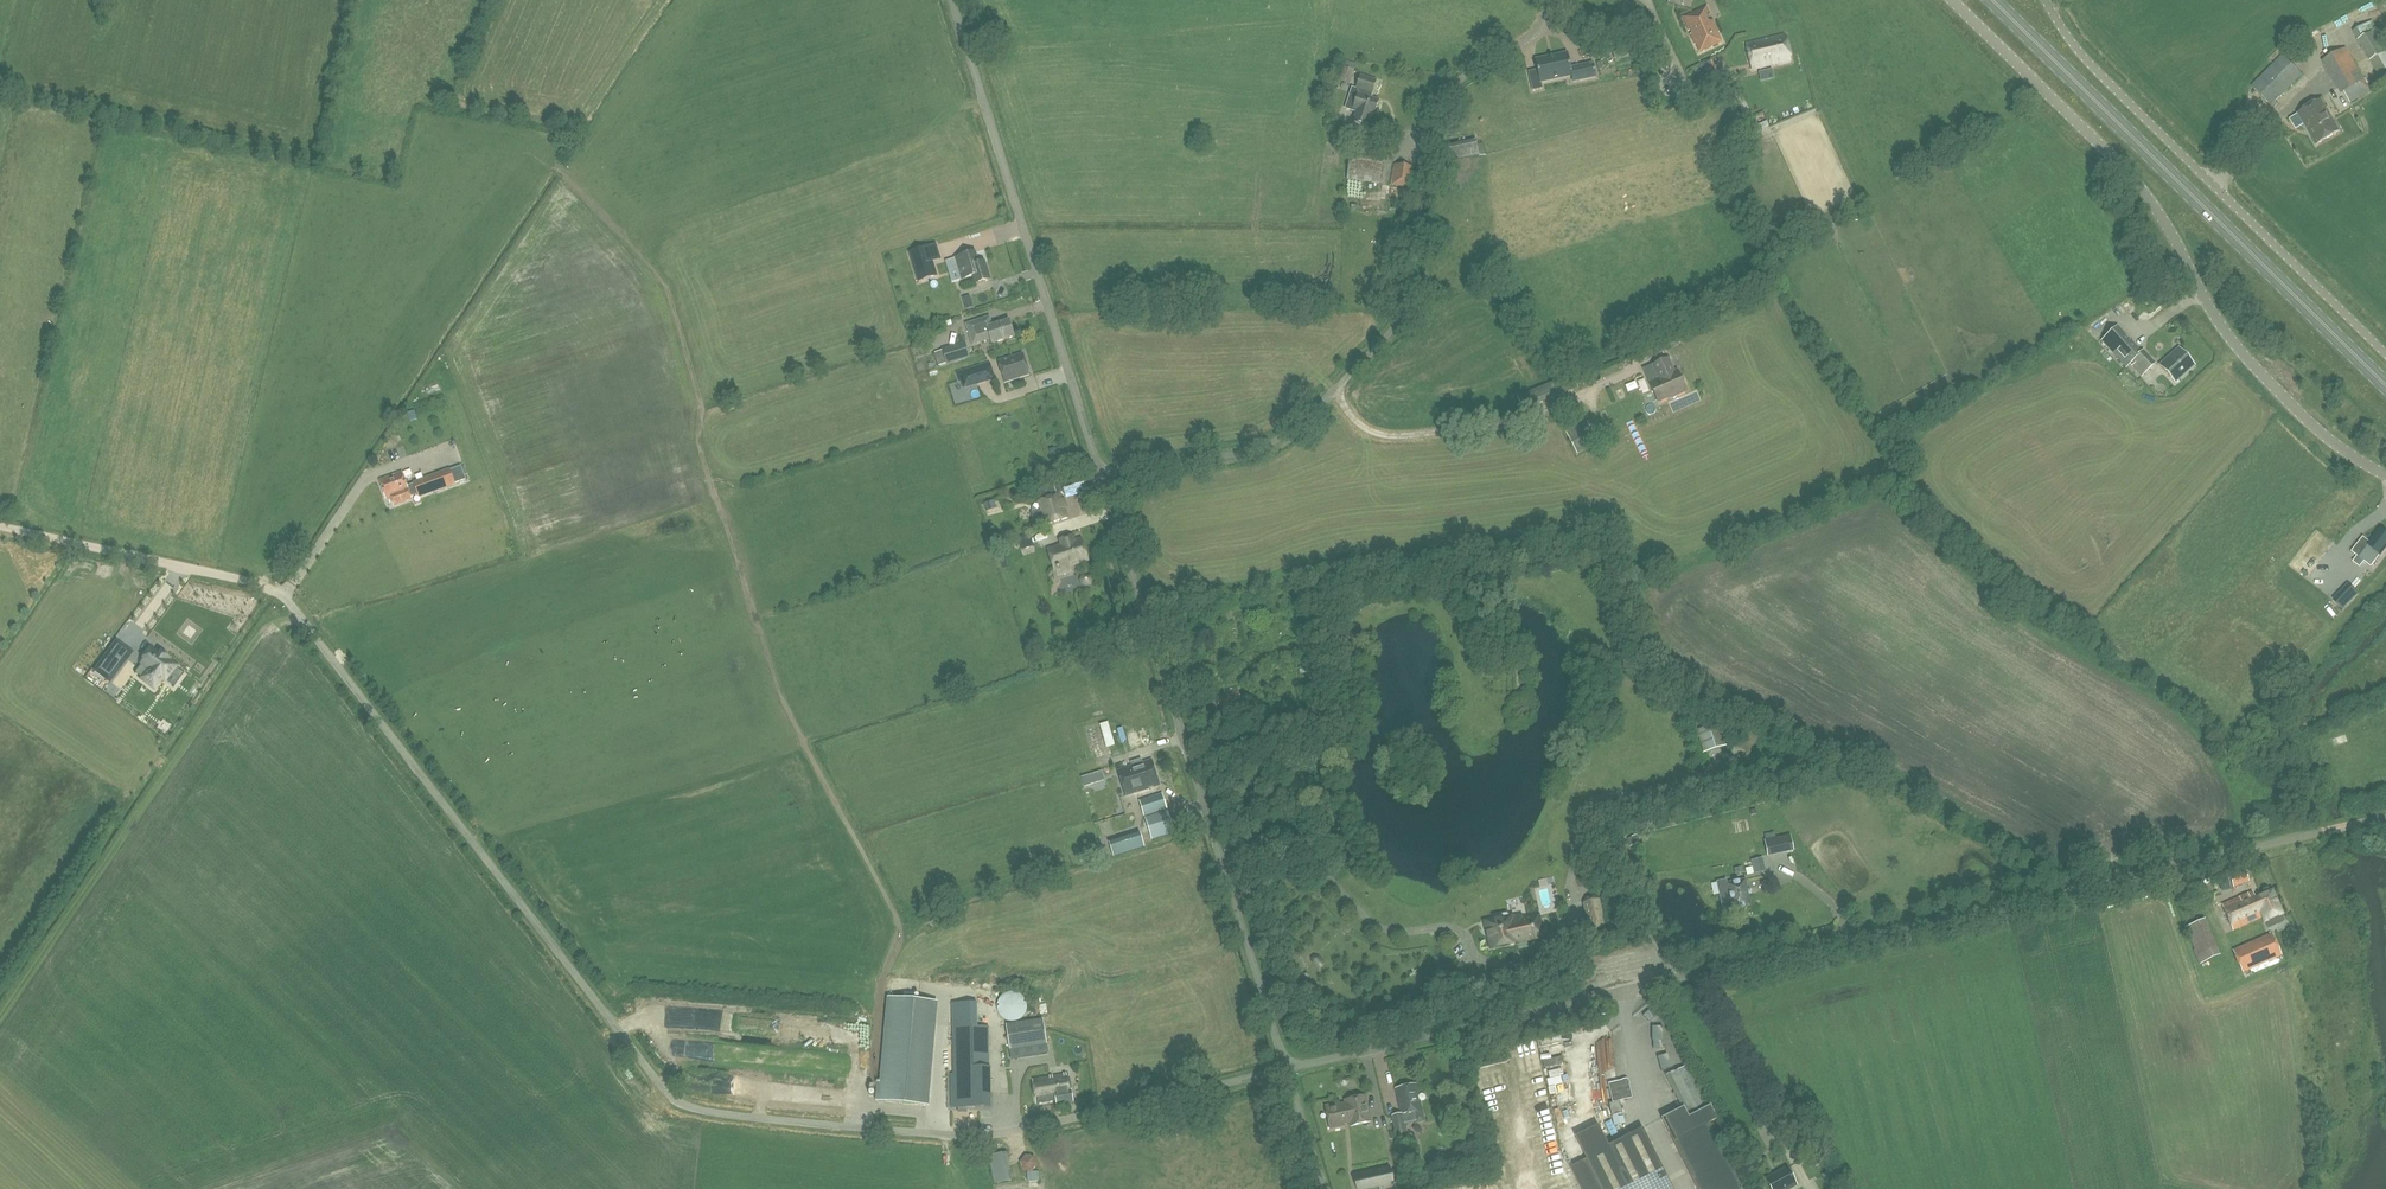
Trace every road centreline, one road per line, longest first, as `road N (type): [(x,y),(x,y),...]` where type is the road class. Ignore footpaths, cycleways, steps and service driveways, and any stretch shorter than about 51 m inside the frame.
road 1 (unclassified): [(1286,1068),(976,1137),(686,1106),(655,1079),(275,591)]
road 2 (unclassified): [(1286,1068),(2385,816)]
road 3 (unclassified): [(1102,473),(1268,444),(1385,337),(1408,298),(1440,108),(1463,78),(1536,32),(1547,0)]
road 4 (unclassified): [(2385,478),(2340,449),(2233,345),(2140,189),(1951,0)]
road 5 (unclassified): [(1286,1068),(1102,473)]
road 6 (primary): [(2385,385),(1992,0)]
road 7 (unclassified): [(1102,473),(954,0)]
road 8 (unclassified): [(2385,356),(2076,50),(2046,0)]
road 9 (track): [(0,526),(275,591)]
road 10 (unclassified): [(1323,1188),(1286,1068)]

